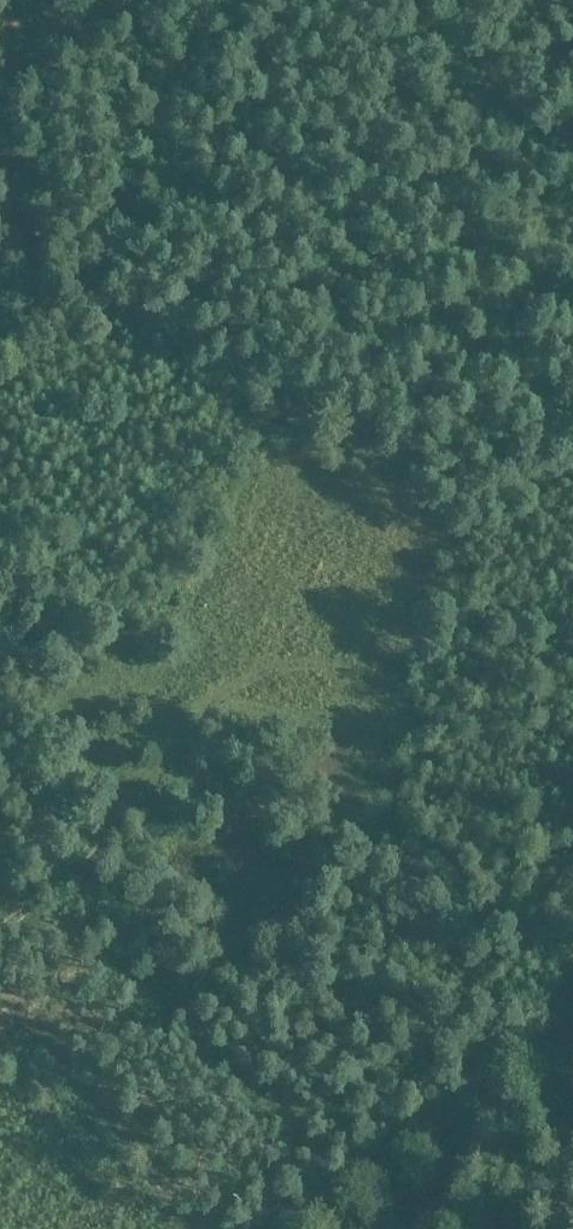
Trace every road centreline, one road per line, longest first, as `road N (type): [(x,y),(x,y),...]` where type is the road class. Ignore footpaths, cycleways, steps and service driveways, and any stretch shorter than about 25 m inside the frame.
road 1 (track): [(0,934),(105,847)]

